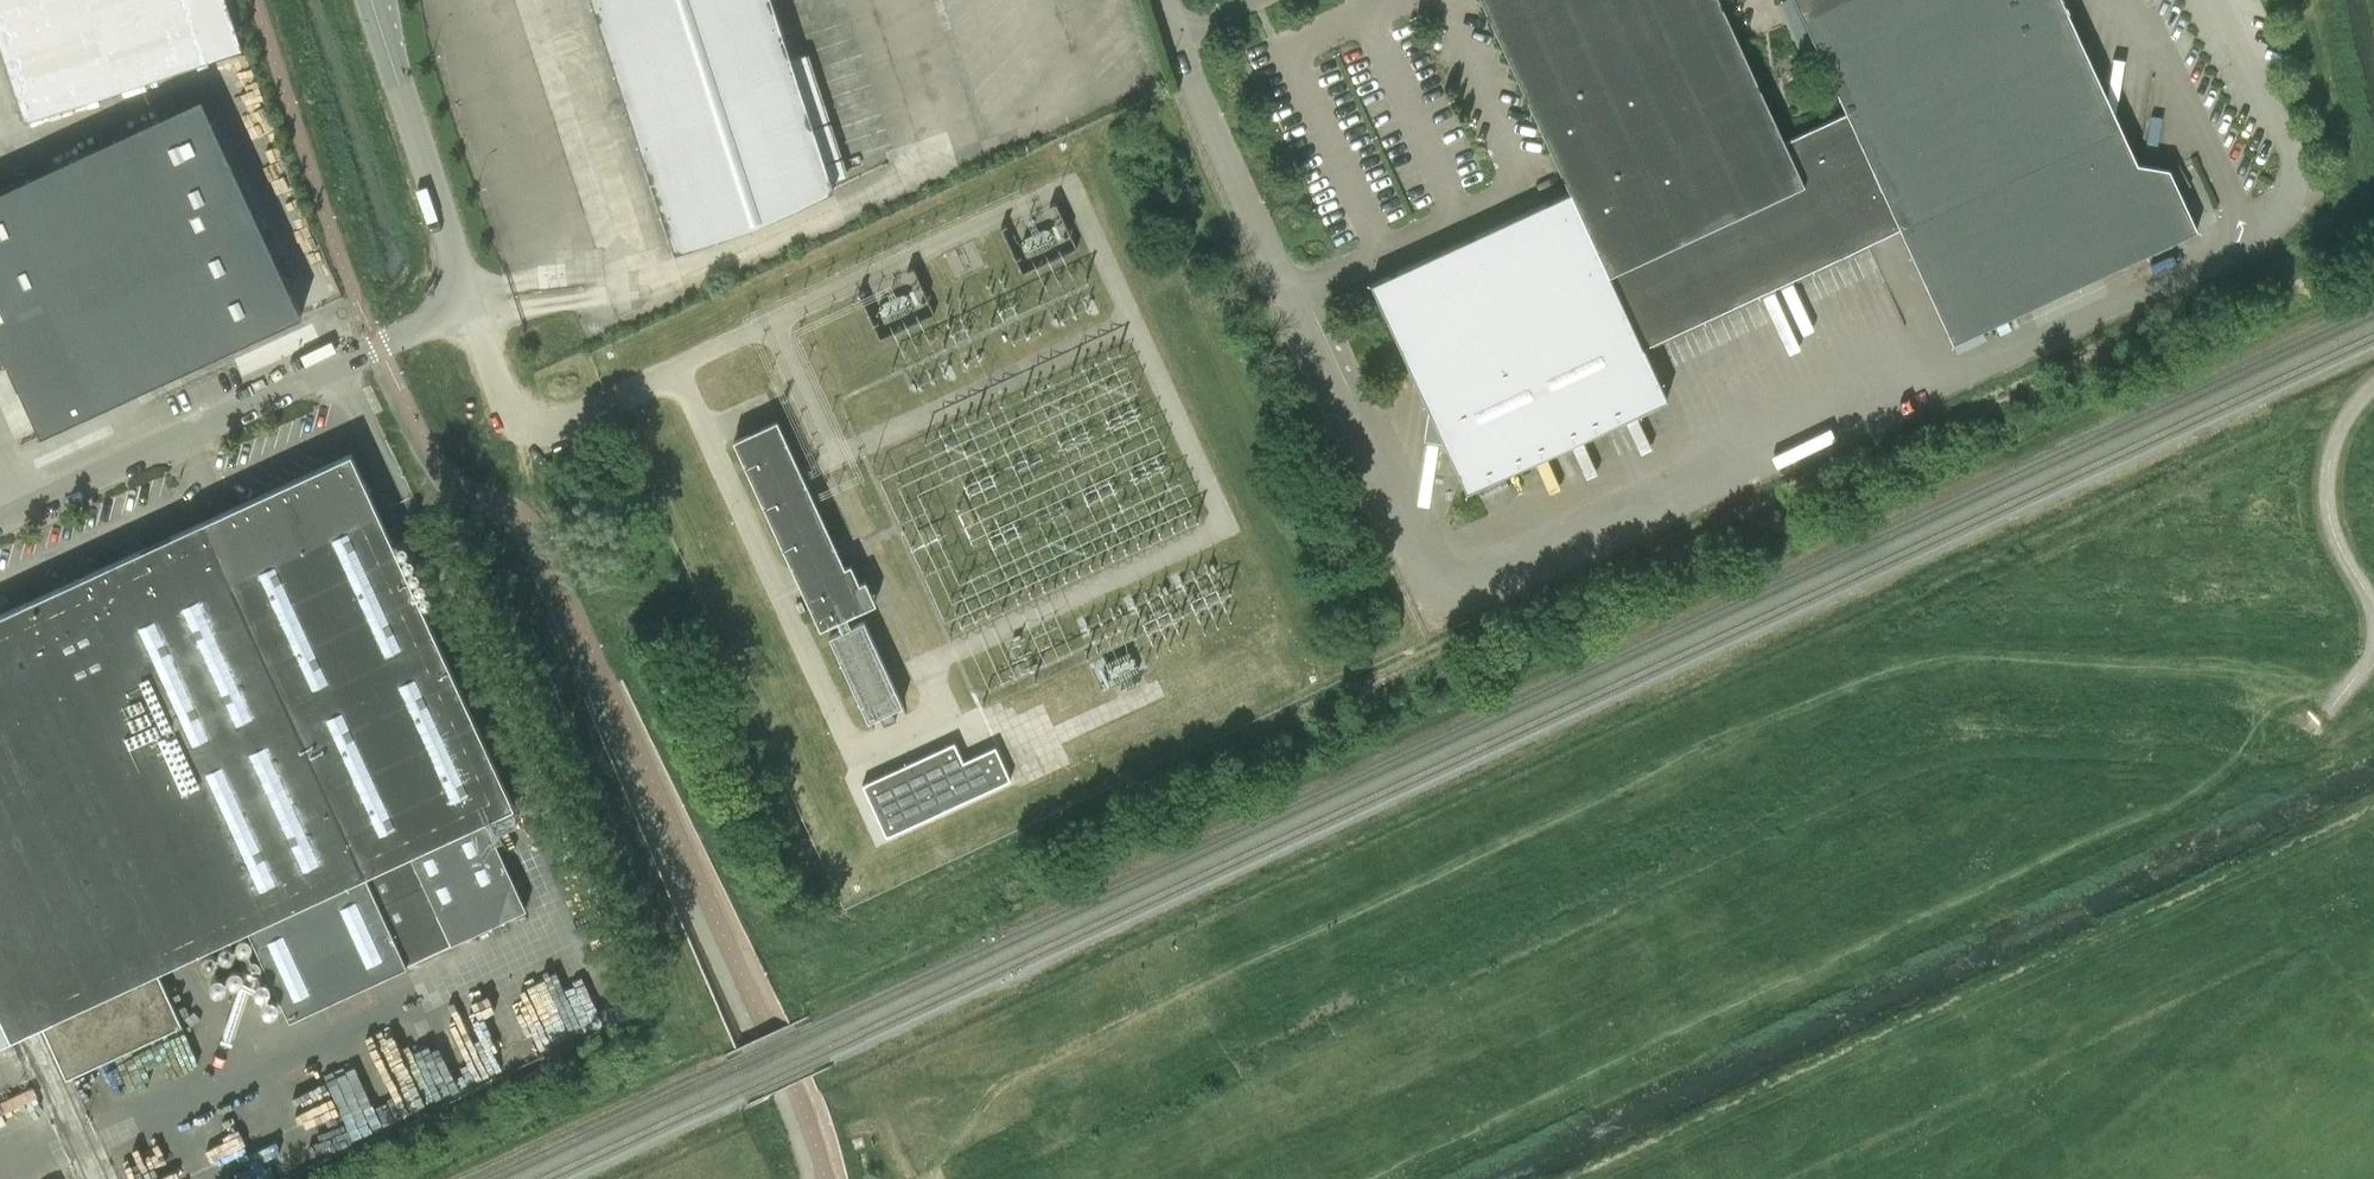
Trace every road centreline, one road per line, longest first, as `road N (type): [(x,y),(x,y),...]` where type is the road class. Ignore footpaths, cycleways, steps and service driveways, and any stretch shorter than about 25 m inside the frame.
road 1 (unclassified): [(0,519),(463,303)]
road 2 (unknown): [(2373,1003),(1986,1178)]
road 3 (unclassified): [(463,303),(370,0)]

